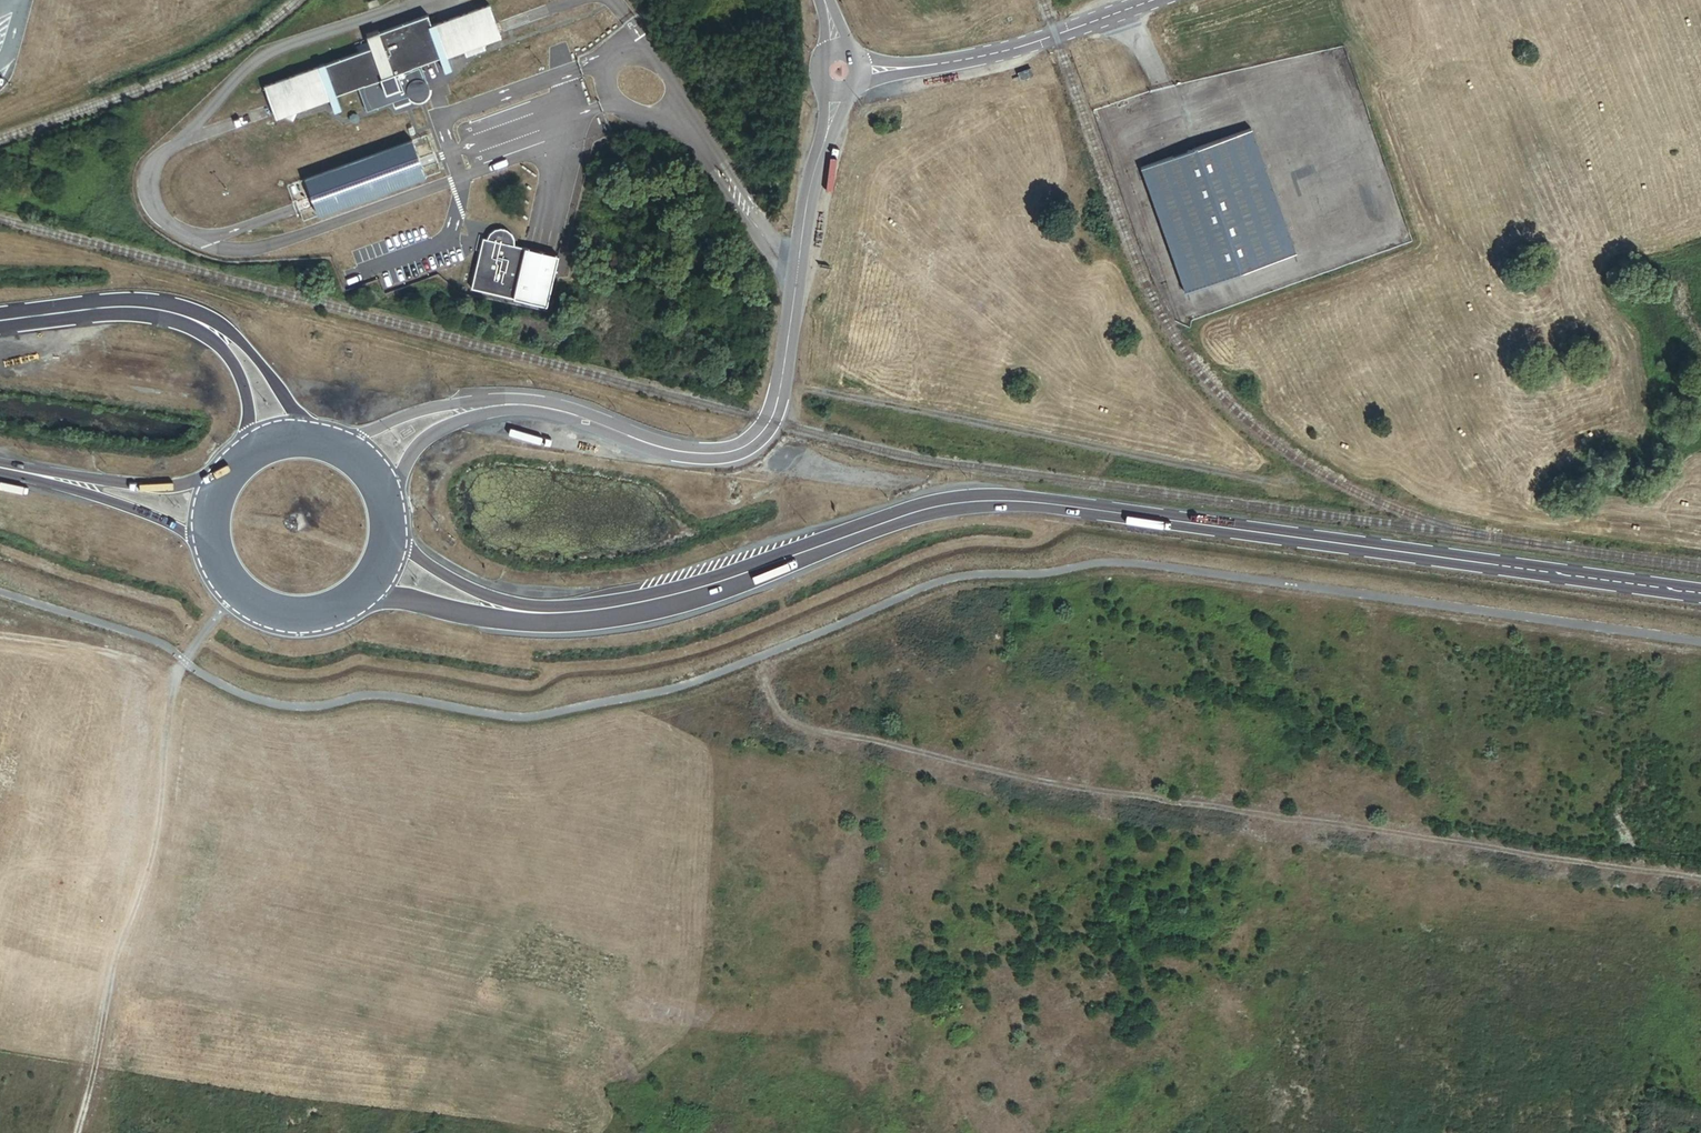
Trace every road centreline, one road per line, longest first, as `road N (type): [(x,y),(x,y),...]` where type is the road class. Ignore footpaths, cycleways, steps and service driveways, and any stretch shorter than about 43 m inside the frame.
road 1 (tertiary): [(494,610),(613,611),(665,599),(969,496),(1700,593)]
road 2 (track): [(1700,876),(1086,789),(962,763),(795,720),(780,710),(756,658)]
road 3 (track): [(80,1132),(116,969),(150,860),(173,694),(201,634),(245,584)]
road 4 (track): [(782,382),(1282,486)]
road 5 (tertiary): [(388,523),(376,476),(333,440),(278,438),(235,467)]
road 6 (tertiary): [(225,558),(271,599),(300,605),(355,587)]
road 7 (tertiary): [(95,489),(225,558)]
road 8 (tertiary): [(235,467),(181,484),(95,489)]
road 9 (tertiary): [(355,587),(494,610)]
road 10 (tertiary): [(494,610),(388,523)]

